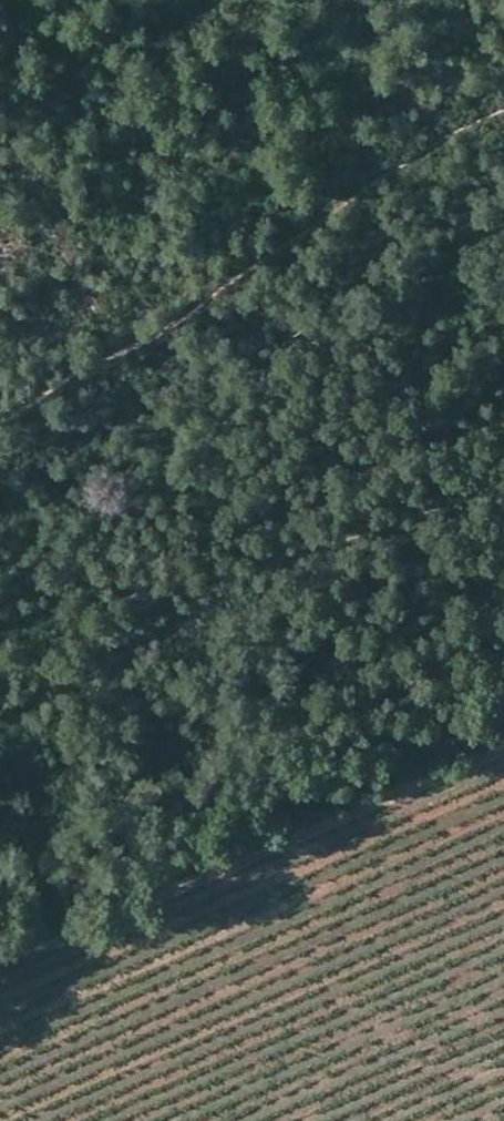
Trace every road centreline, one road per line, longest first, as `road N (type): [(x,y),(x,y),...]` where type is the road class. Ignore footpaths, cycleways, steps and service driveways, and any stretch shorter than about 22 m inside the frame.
road 1 (track): [(0,965),(503,750)]

